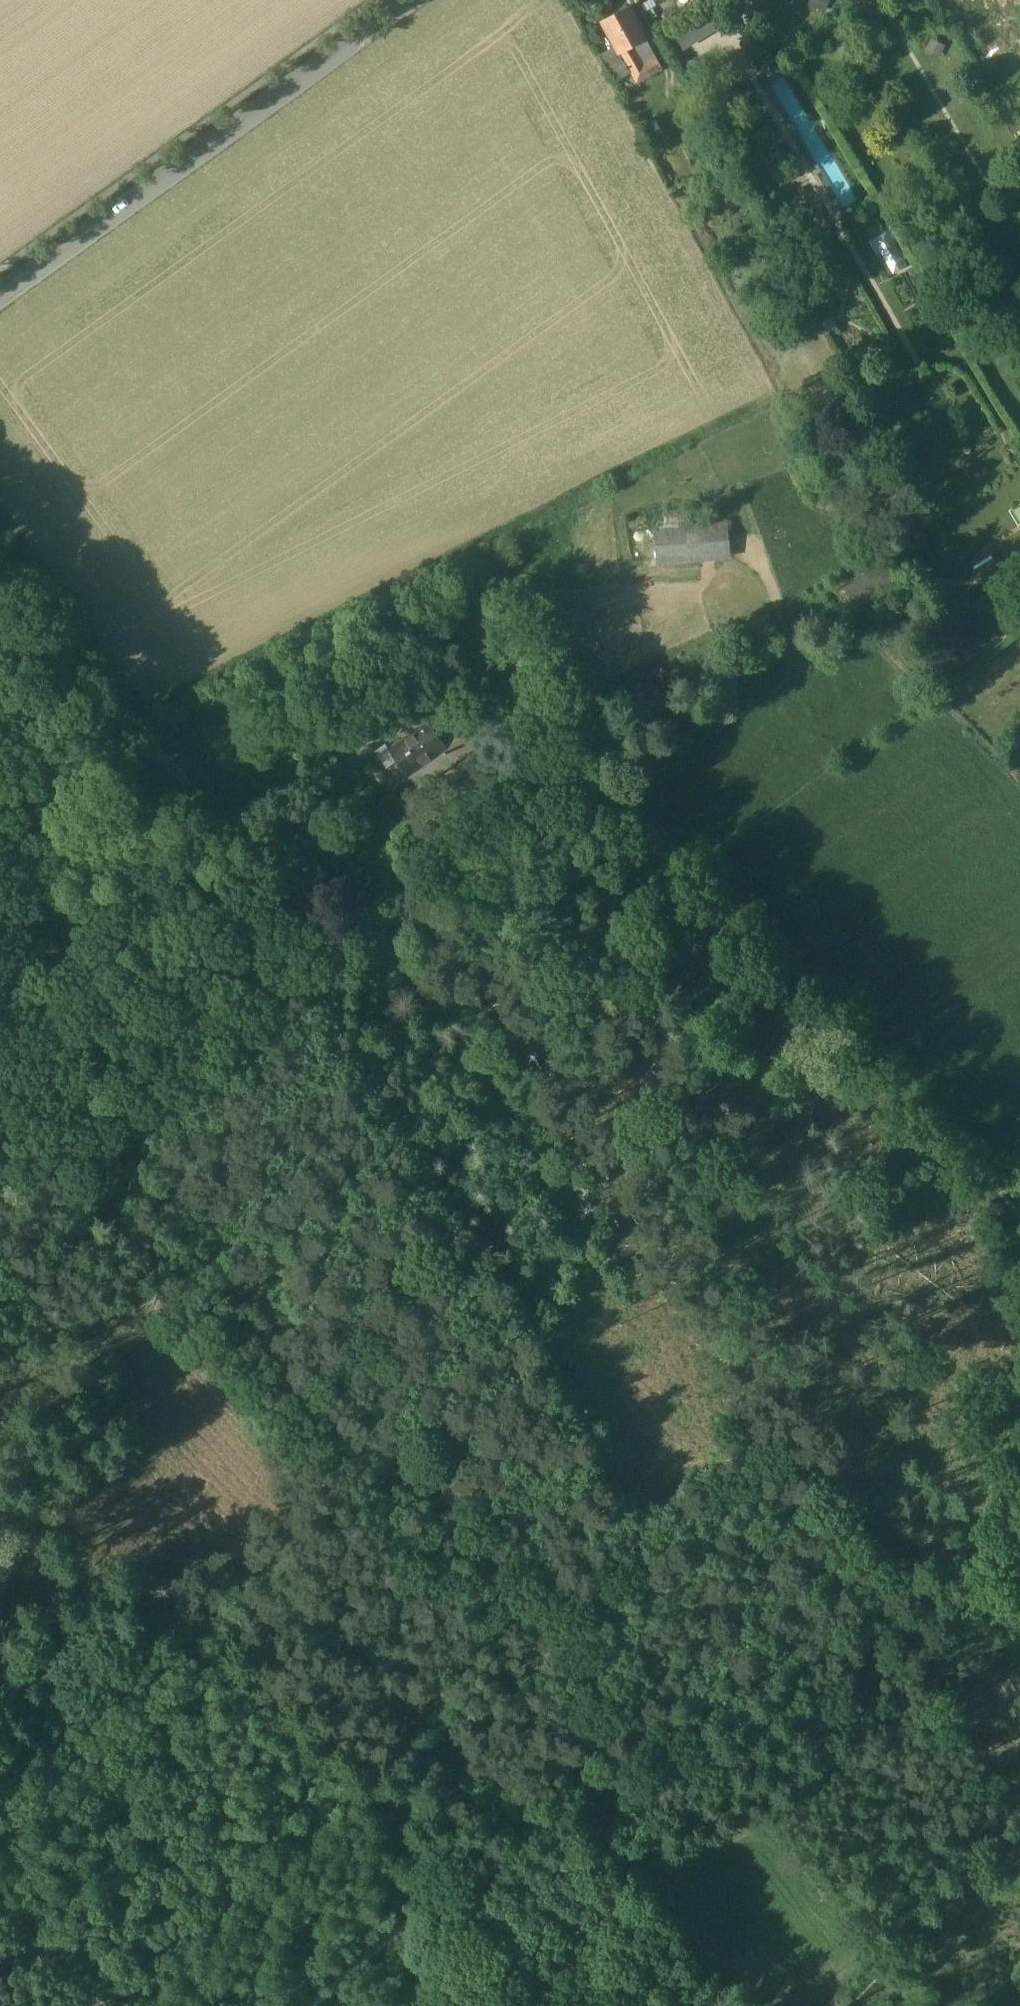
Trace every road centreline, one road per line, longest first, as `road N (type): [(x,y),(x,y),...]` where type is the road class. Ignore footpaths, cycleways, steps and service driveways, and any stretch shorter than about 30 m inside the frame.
road 1 (track): [(321,959),(486,818),(619,807),(706,885),(1019,1217)]
road 2 (residential): [(408,0),(0,297)]
road 3 (track): [(1019,1580),(903,1625),(742,1668),(637,1752)]
road 4 (track): [(637,1752),(333,2005)]
road 5 (track): [(211,824),(321,959)]

